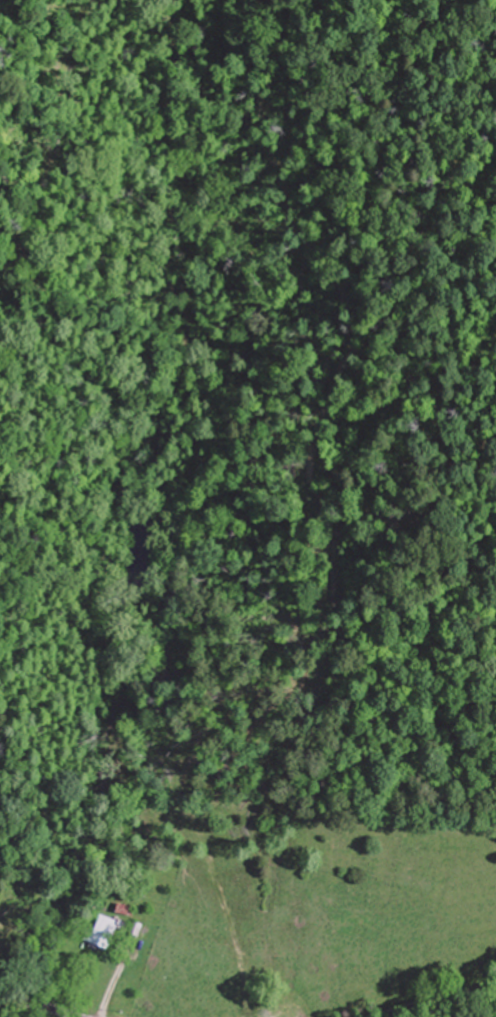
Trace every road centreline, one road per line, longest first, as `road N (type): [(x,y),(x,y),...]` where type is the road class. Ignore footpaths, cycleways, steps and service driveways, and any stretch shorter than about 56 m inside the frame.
road 1 (tertiary): [(366,1016),(495,981)]

